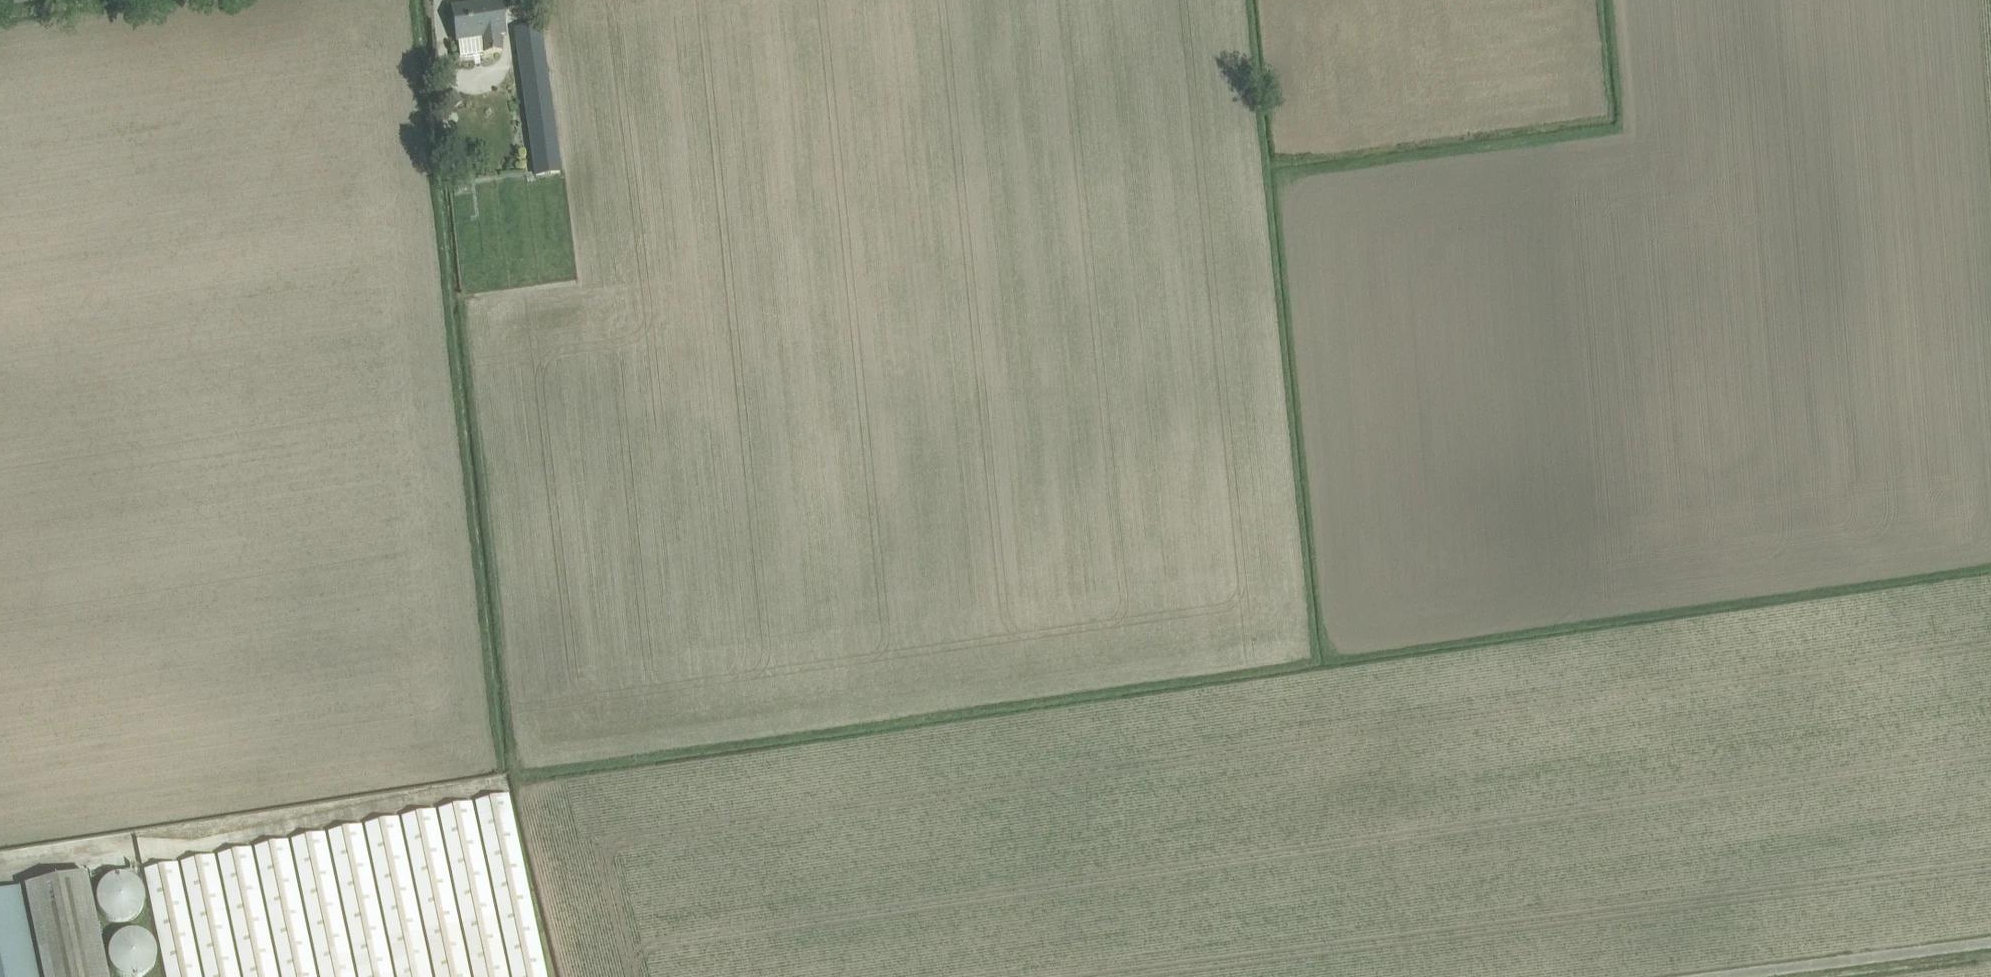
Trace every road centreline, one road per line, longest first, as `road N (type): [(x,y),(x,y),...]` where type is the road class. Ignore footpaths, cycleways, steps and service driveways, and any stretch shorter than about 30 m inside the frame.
road 1 (track): [(1737,976),(1990,944)]

